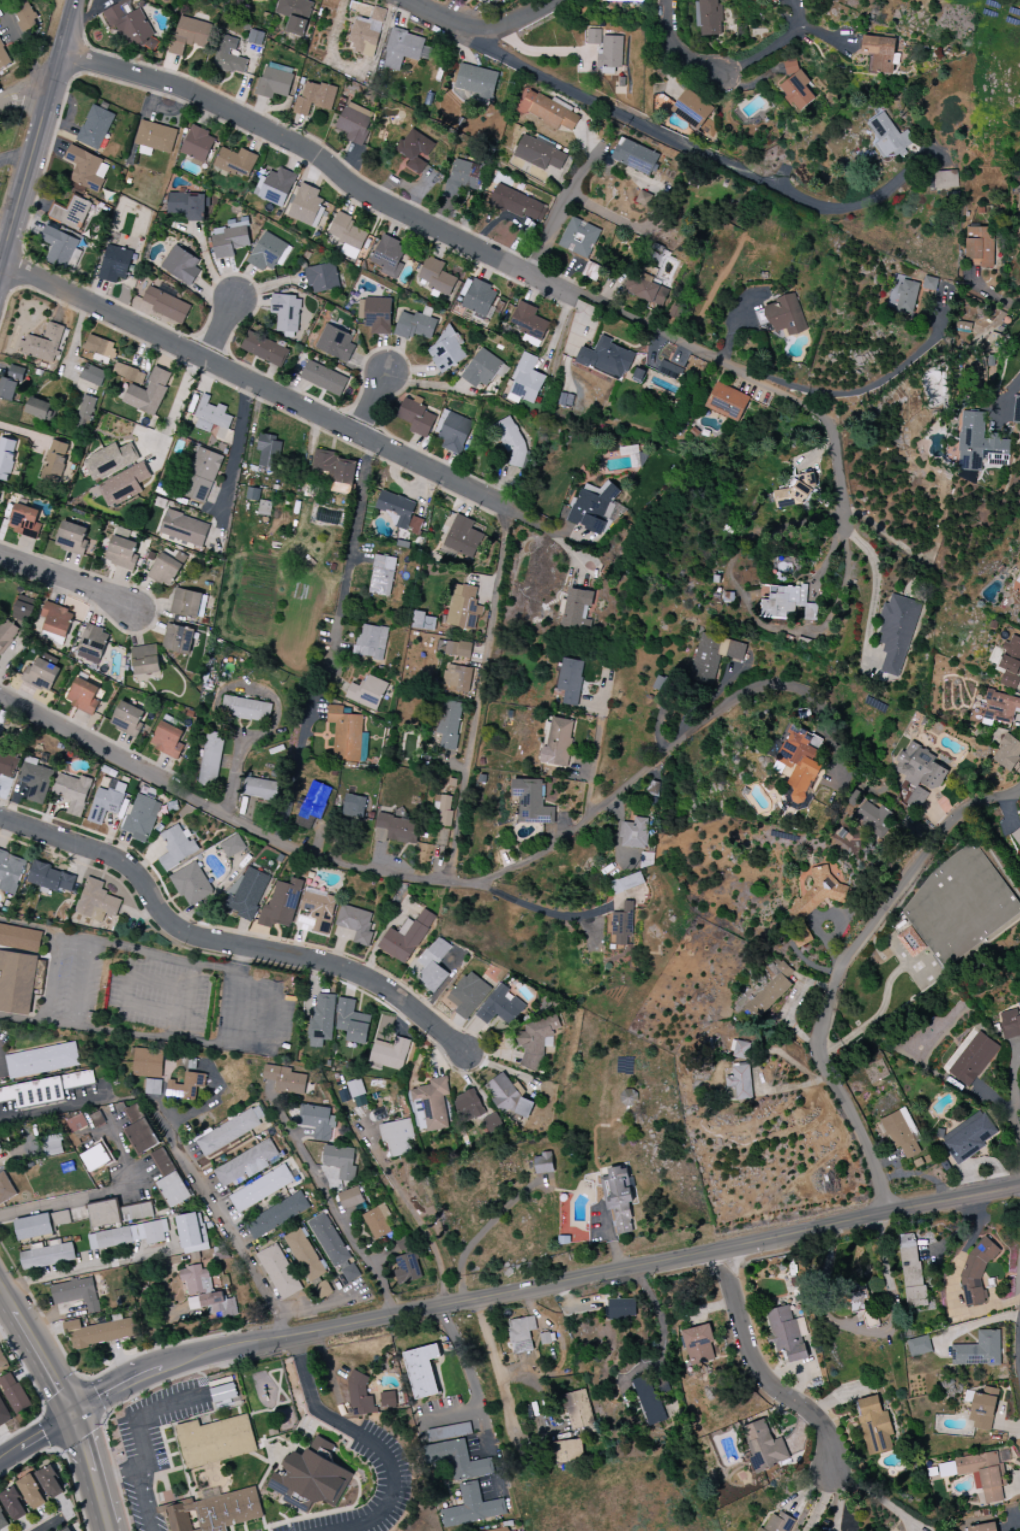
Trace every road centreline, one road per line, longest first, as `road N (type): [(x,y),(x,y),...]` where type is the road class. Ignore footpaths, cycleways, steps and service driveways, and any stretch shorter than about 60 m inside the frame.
road 1 (tertiary): [(72,1413),(137,1375),(247,1344),(1019,1187)]
road 2 (residential): [(61,54),(202,96),(320,155),(374,199),(796,392),(856,396),(936,346)]
road 3 (residential): [(0,697),(283,845),(334,863),(472,884),(546,856),(748,692),(772,684),(800,688)]
road 4 (residential): [(2,262),(505,513)]
road 5 (residential): [(0,818),(127,867),(152,892),(163,919),(187,937),(343,969),(374,983),(465,1053)]
road 6 (residential): [(1019,791),(960,815),(836,979),(822,1061),(864,1135),(888,1211)]
road 7 (residential): [(473,27),(556,85),(798,201)]
road 8 (tertiary): [(72,0),(0,269)]
road 9 (tertiary): [(0,1285),(86,1439),(111,1530)]
road 10 (residential): [(720,1248),(758,1371),(823,1424),(833,1446),(832,1475)]
road 11 (residential): [(412,0),(473,27),(523,21),(555,0)]
road 12 (residential): [(0,555),(131,610)]

